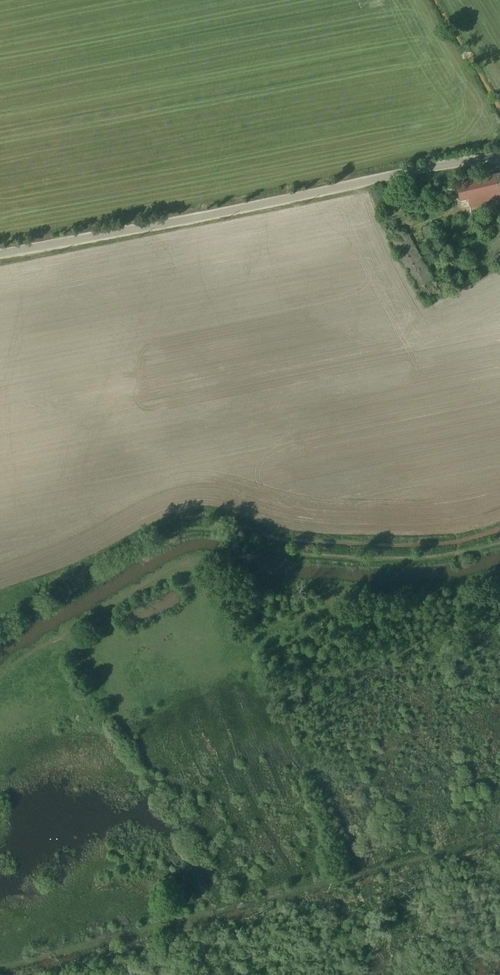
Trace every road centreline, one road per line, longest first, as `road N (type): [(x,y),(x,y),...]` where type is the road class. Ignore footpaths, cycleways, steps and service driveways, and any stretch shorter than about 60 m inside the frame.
road 1 (tertiary): [(0,253),(499,154)]

